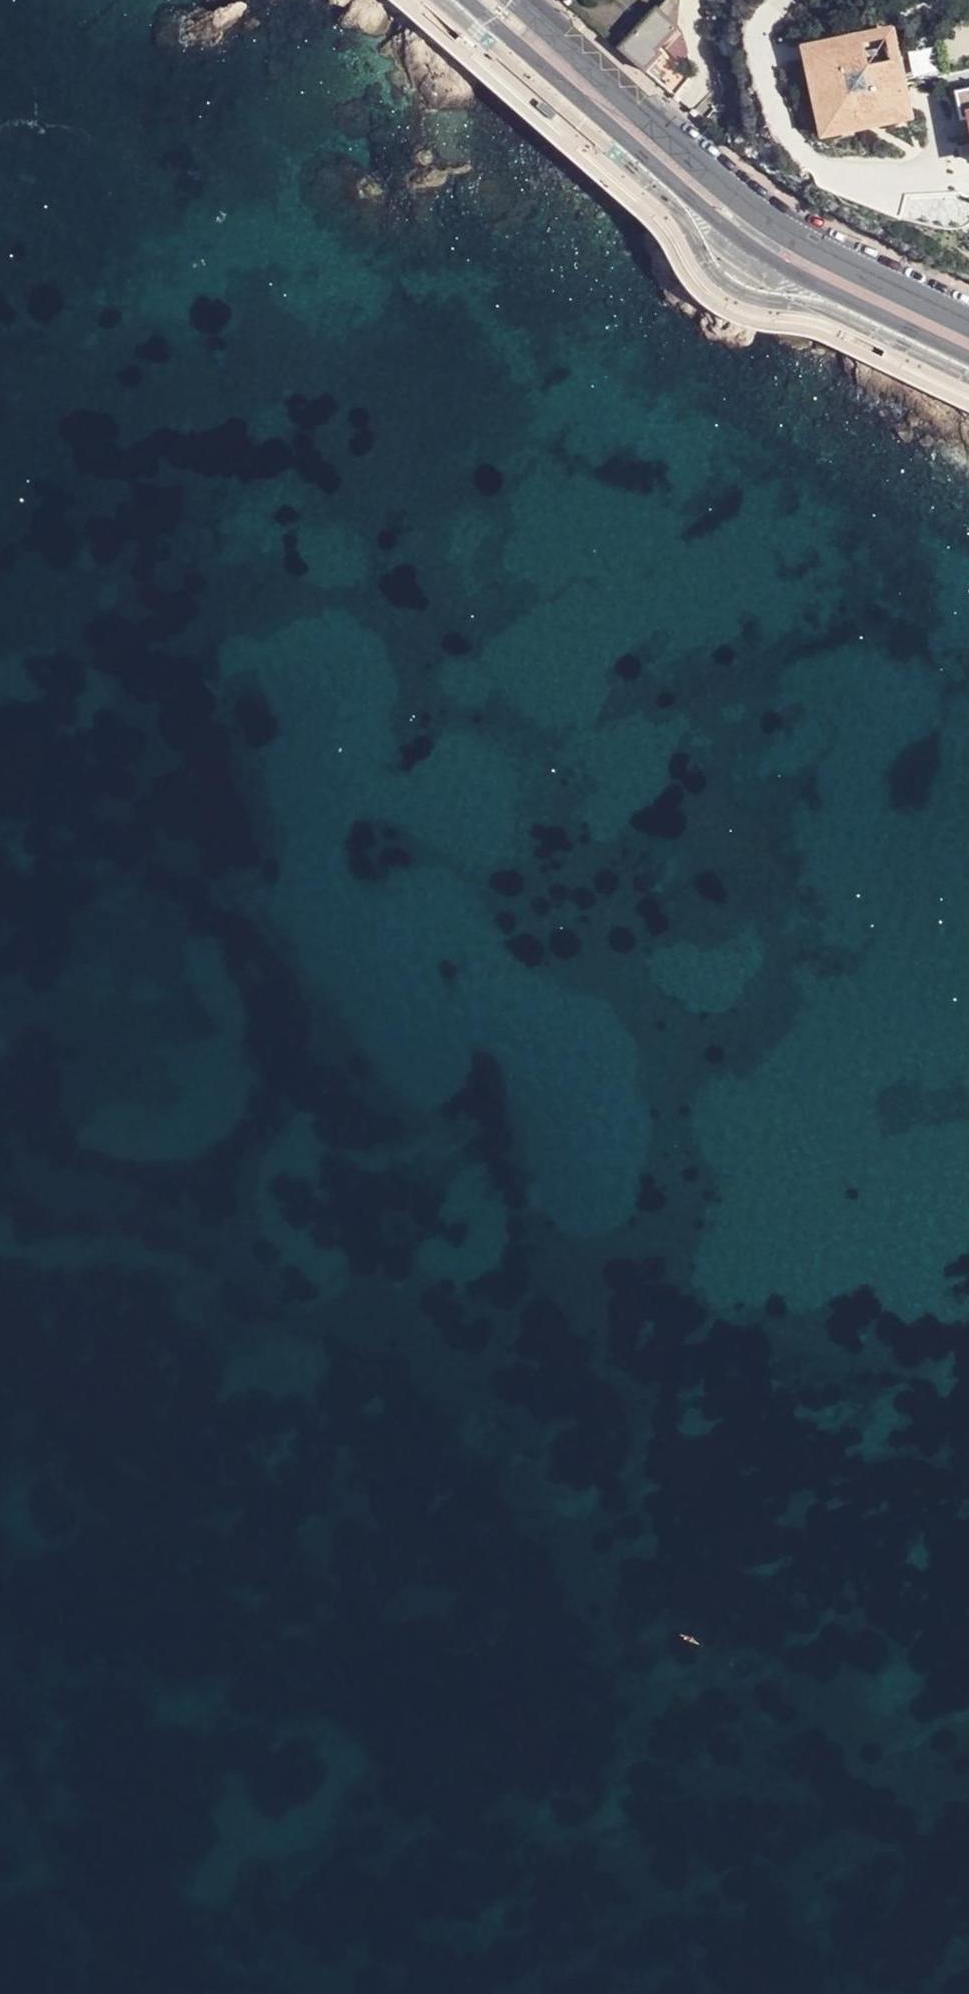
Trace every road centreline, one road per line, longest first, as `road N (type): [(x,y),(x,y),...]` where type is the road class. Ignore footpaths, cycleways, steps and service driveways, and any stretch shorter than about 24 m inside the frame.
road 1 (secondary): [(466,0),(772,261),(968,359)]
road 2 (secondary): [(968,323),(792,235),(727,188),(524,0)]

